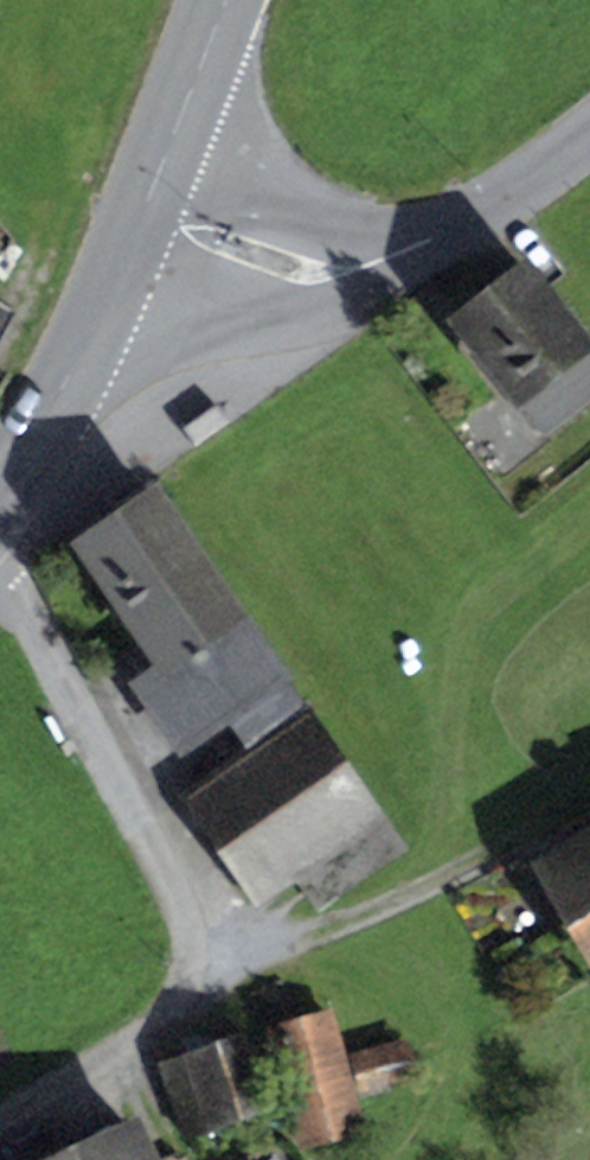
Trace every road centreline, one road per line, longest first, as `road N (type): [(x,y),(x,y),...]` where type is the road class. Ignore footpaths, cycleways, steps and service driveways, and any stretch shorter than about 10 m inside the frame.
road 1 (residential): [(0,1106),(144,1032),(171,1003),(185,948),(175,889),(0,581)]
road 2 (residential): [(140,221),(299,269),(348,269),(409,250),(589,130)]
road 3 (secondary): [(140,221),(82,351),(0,490)]
road 4 (secondary): [(224,0),(140,221)]

